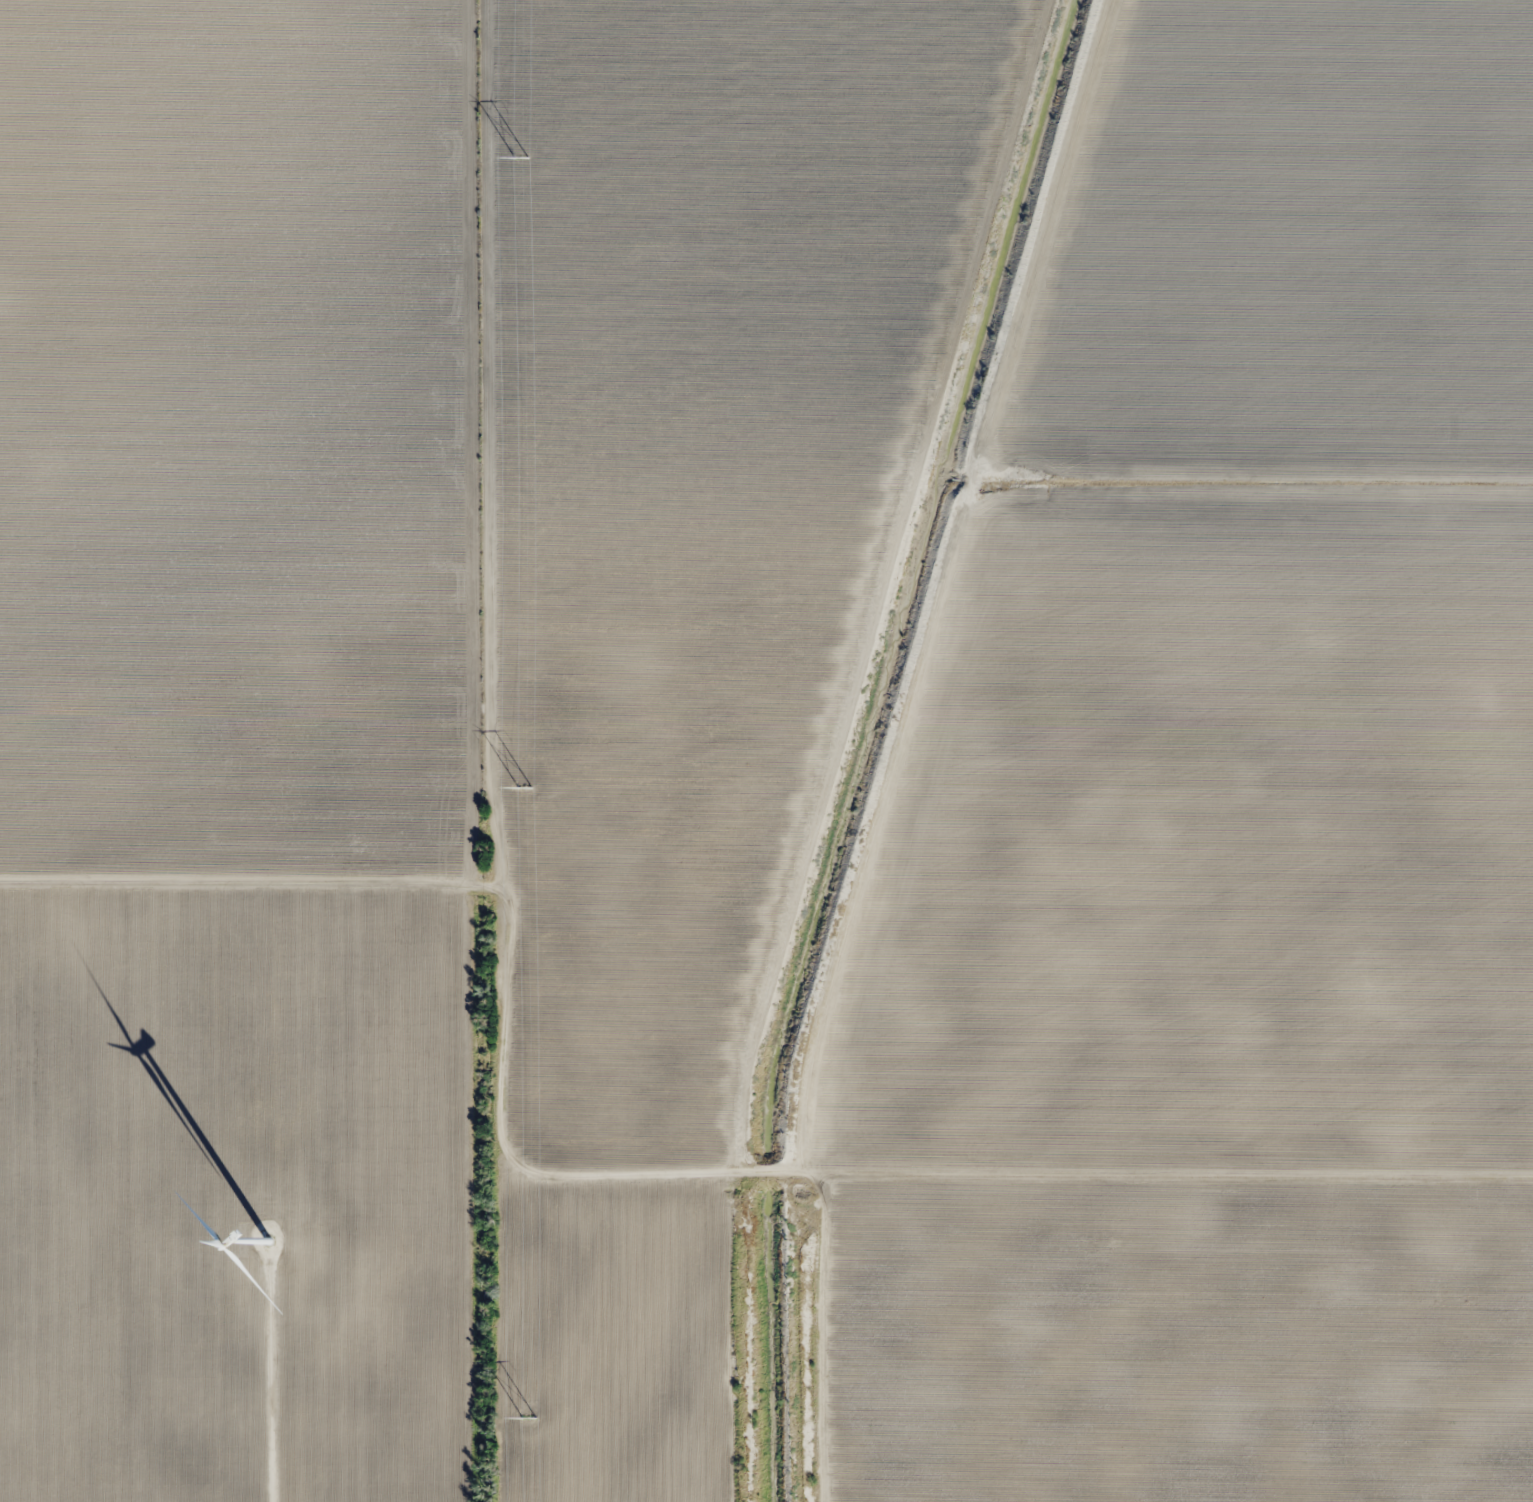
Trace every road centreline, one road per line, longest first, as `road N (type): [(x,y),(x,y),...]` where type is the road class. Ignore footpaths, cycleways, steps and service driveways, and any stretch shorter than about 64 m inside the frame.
road 1 (track): [(266,1242),(268,1501)]

